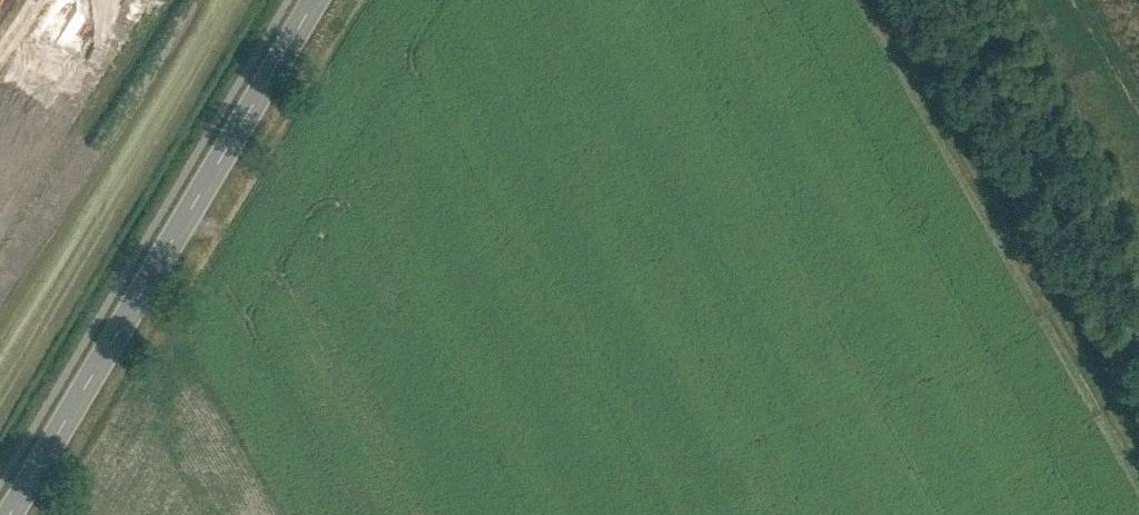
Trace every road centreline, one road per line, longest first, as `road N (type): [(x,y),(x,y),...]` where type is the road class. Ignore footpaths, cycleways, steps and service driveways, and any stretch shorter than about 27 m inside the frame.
road 1 (tertiary): [(10,514),(315,0)]
road 2 (track): [(1138,329),(943,0)]

